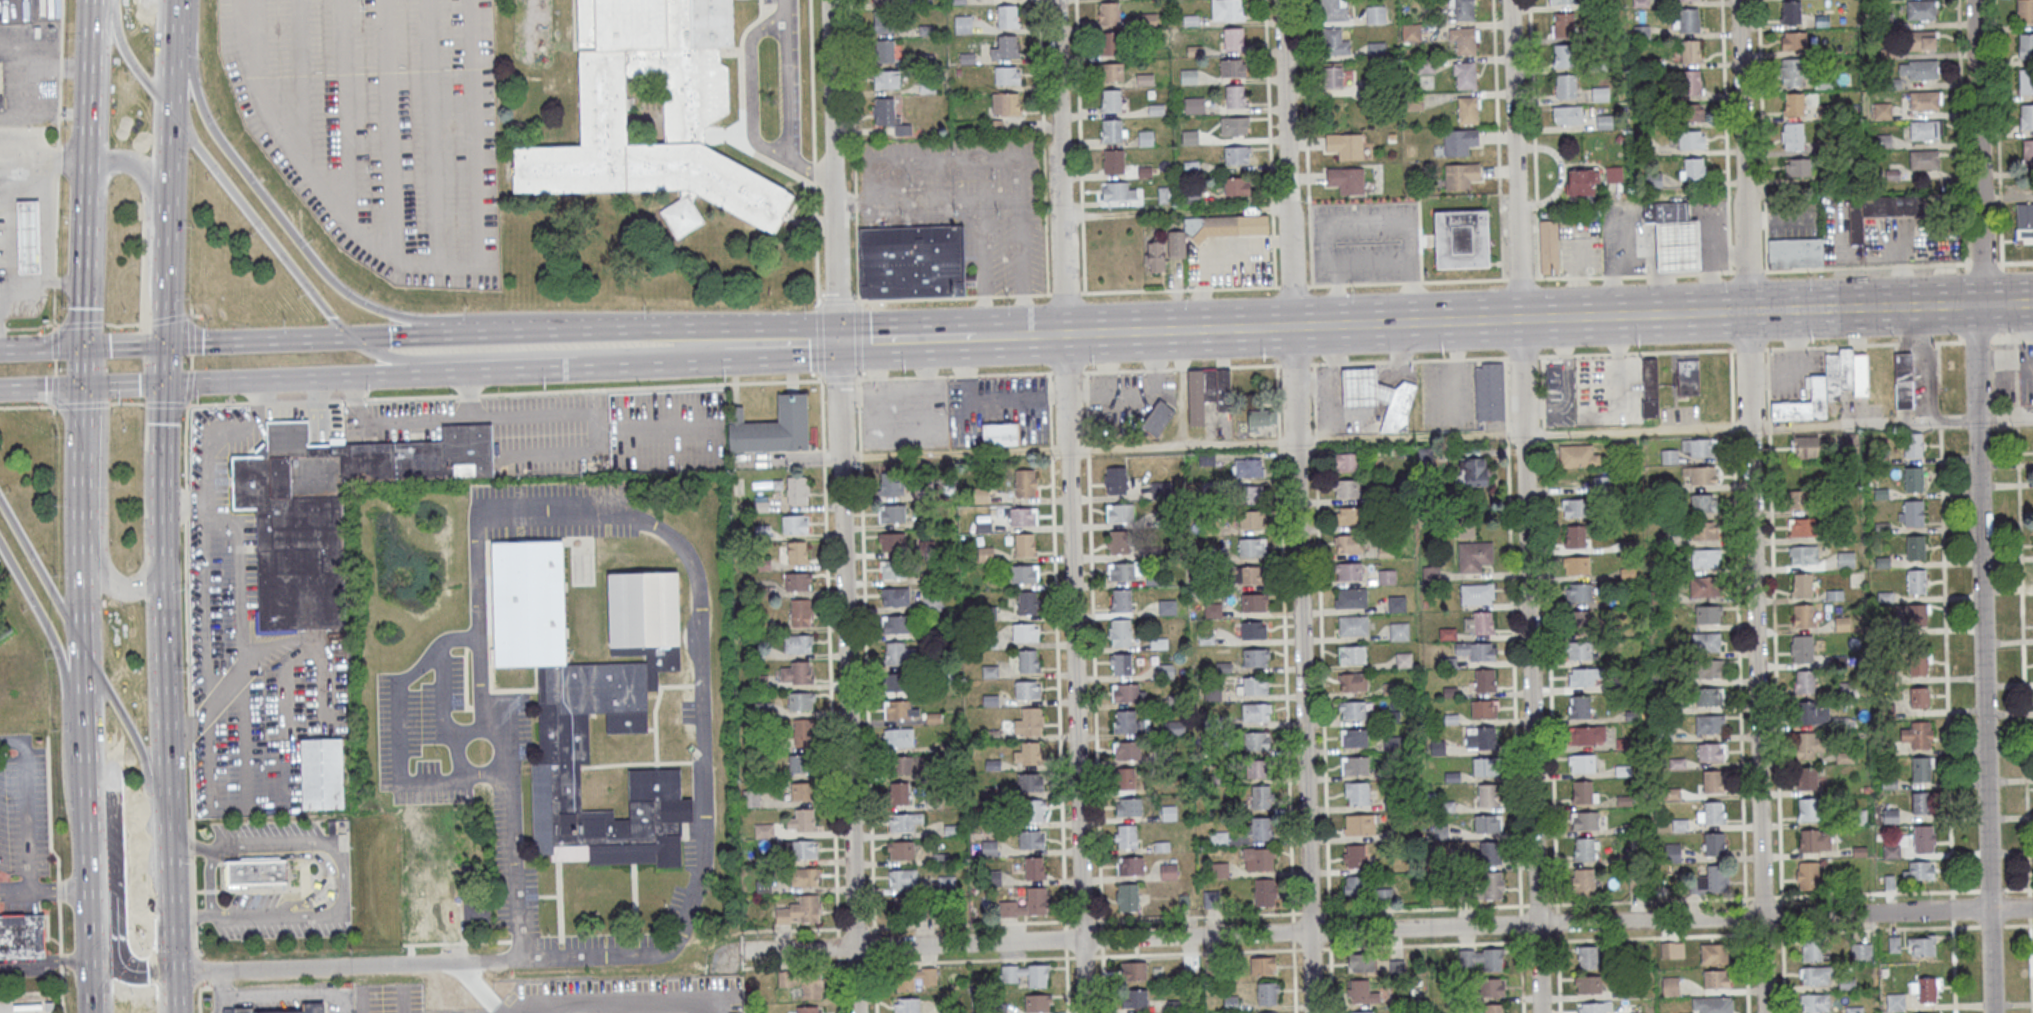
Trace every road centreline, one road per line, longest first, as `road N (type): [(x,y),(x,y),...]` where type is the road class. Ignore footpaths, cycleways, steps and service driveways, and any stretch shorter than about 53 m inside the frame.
road 1 (residential): [(1851,913),(741,950)]
road 2 (residential): [(1539,1012),(1509,0)]
road 3 (residential): [(1311,1012),(1281,0)]
road 4 (residential): [(1764,1012),(1738,0)]
road 5 (residential): [(856,1012),(831,0)]
road 6 (residential): [(1991,1012),(1975,0)]
road 7 (primary): [(1065,334),(2032,303)]
road 8 (residential): [(1084,1012),(1065,334)]
road 9 (primary): [(86,561),(106,698),(113,956),(120,971),(133,975),(172,969)]
road 10 (primary): [(173,1012),(162,580)]
road 11 (primary): [(85,650),(96,1012)]
road 12 (residential): [(1065,334),(1056,0)]
road 13 (residential): [(492,962),(172,969)]
road 14 (primary): [(161,385),(417,374)]
road 15 (primary): [(647,328),(437,331)]
road 16 (primary): [(162,580),(161,385)]
road 17 (primary): [(351,339),(163,345)]
road 18 (primary): [(90,166),(83,348)]
road 19 (residential): [(2032,908),(1851,913)]
road 20 (primary): [(84,387),(86,561)]
road 21 (primary): [(94,0),(90,166)]
road 22 (primary): [(569,366),(729,362)]
road 23 (primary): [(163,345),(168,189)]
road 24 (primary): [(417,374),(569,366)]
road 25 (primary): [(792,327),(647,328)]
road 26 (primary): [(837,342),(979,337)]

